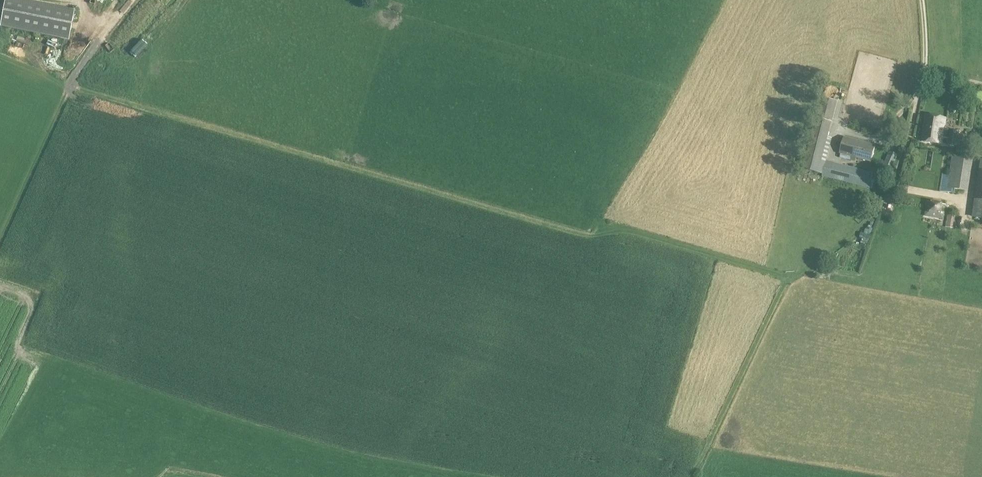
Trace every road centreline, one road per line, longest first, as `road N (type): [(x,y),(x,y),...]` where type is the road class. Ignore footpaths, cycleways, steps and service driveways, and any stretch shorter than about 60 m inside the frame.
road 1 (track): [(791,278),(634,231),(585,234),(71,83)]
road 2 (track): [(692,476),(775,300),(791,278),(863,226),(893,184)]
road 3 (track): [(71,83),(0,240)]

